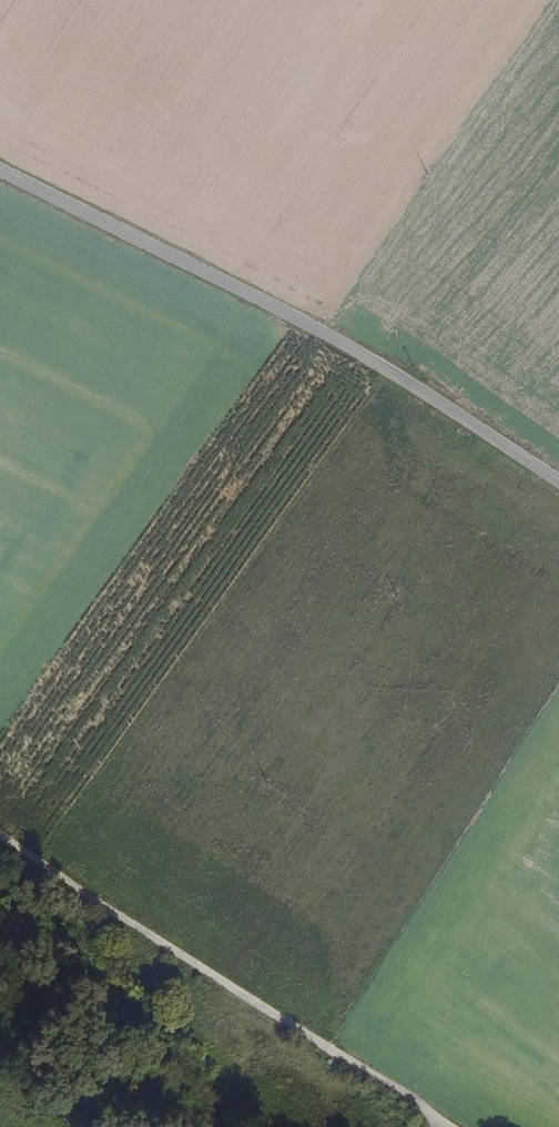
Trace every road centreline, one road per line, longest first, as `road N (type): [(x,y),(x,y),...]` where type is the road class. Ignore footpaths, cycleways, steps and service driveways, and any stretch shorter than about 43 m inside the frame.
road 1 (tertiary): [(558,482),(360,353),(0,170)]
road 2 (track): [(456,1126),(151,937),(0,832)]

